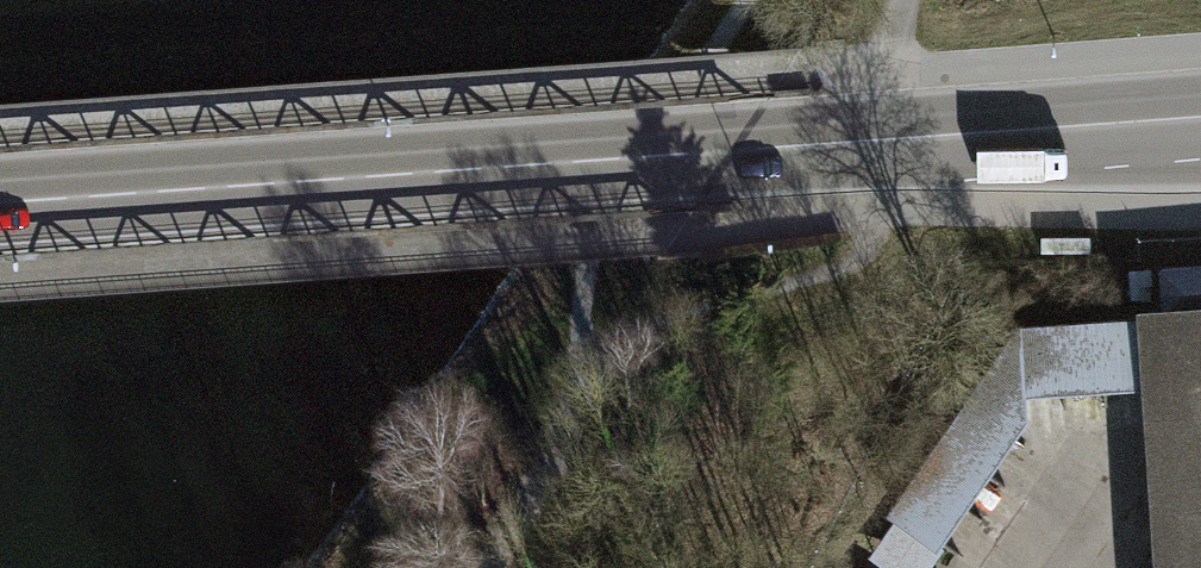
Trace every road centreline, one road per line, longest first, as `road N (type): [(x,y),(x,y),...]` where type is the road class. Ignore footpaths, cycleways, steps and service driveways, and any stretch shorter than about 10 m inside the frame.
road 1 (primary): [(0,204),(1200,118)]
road 2 (track): [(578,378),(587,264),(621,184),(748,0)]
road 3 (track): [(882,211),(866,253),(824,277),(678,315),(578,378)]
road 4 (track): [(489,567),(540,482),(578,378)]

